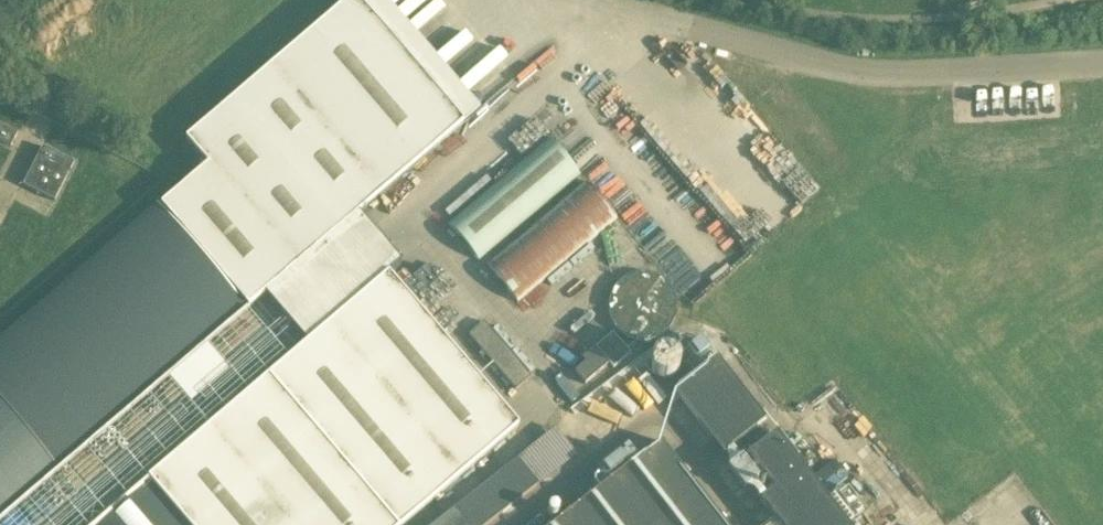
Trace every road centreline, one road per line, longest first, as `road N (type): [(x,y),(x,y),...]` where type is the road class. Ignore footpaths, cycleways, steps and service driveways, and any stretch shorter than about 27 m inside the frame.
road 1 (unclassified): [(1102,63),(844,69),(682,24)]

